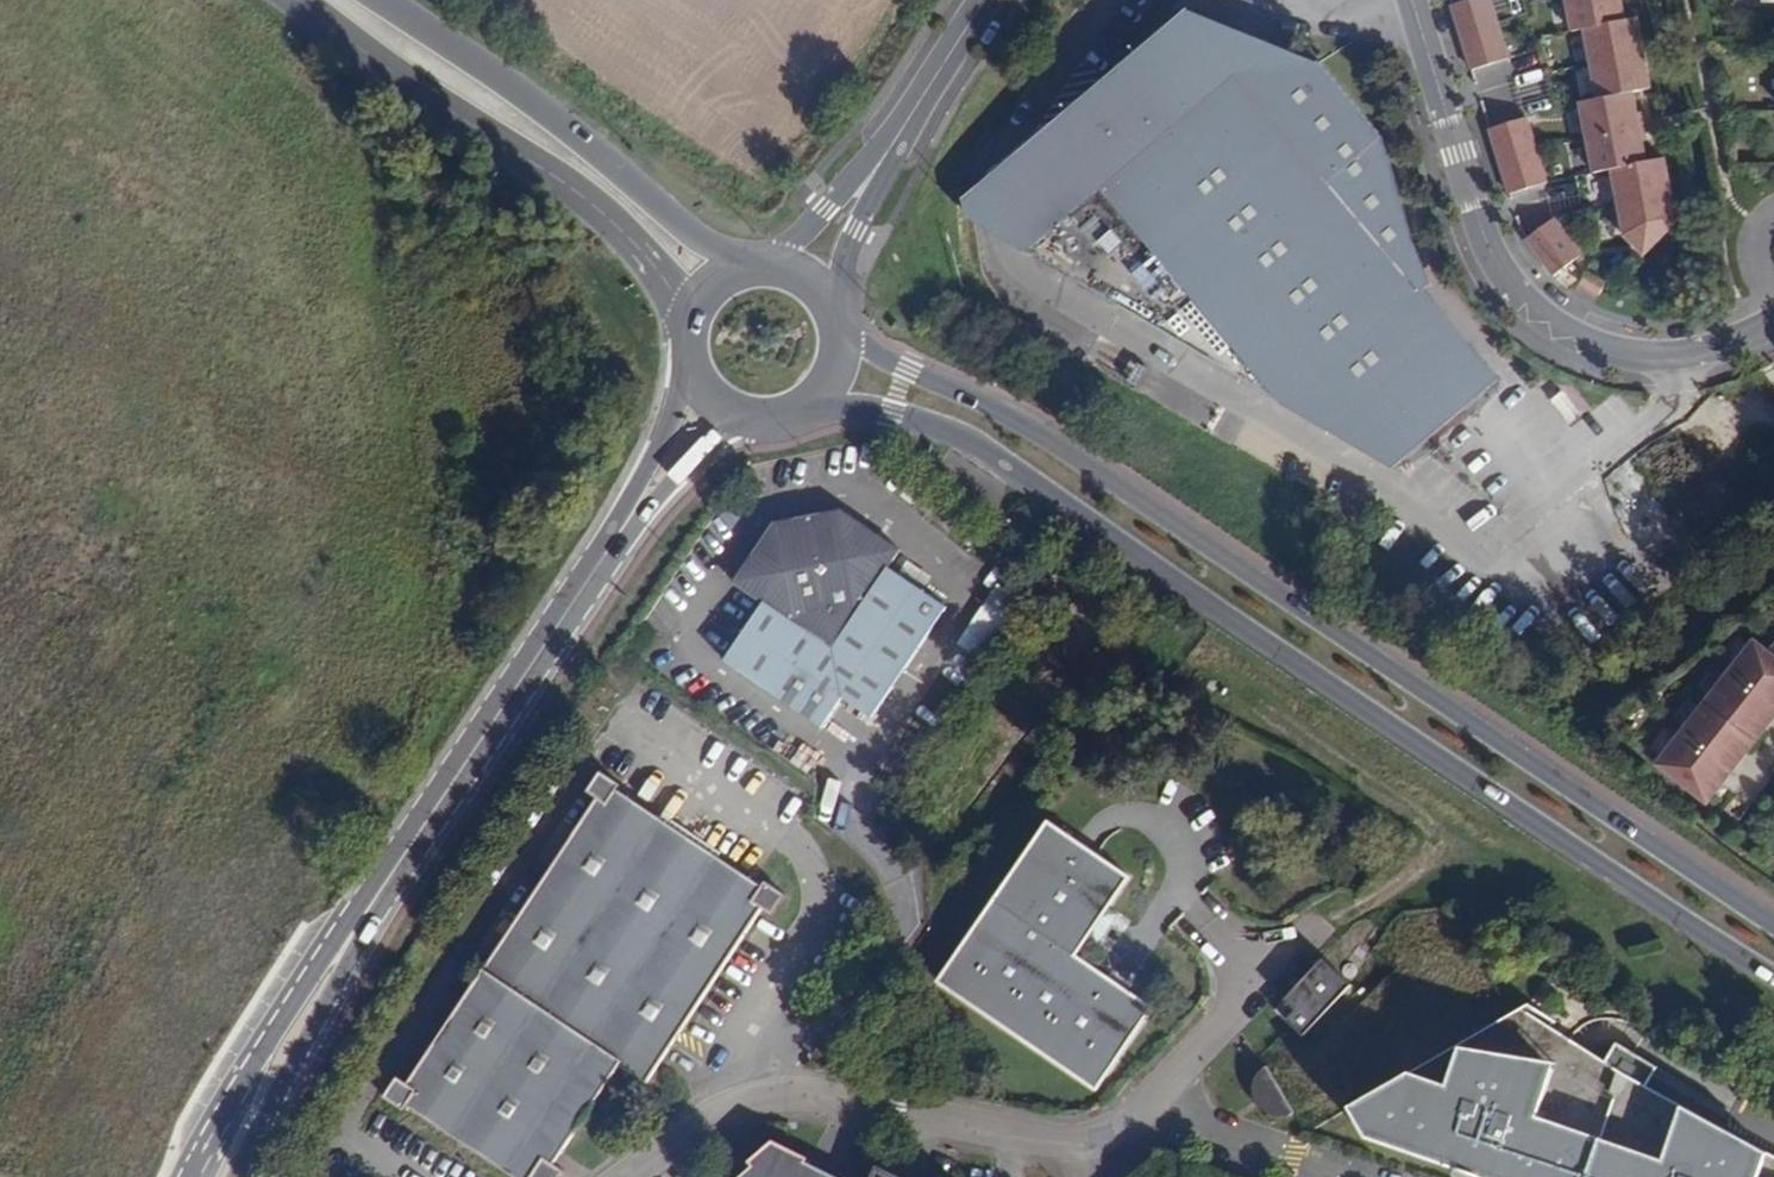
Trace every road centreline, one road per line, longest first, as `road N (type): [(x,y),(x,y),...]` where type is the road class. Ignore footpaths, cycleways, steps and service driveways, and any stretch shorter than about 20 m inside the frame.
road 1 (primary): [(802,412),(853,406),(977,447),(1773,976)]
road 2 (primary): [(1773,924),(1023,422),(871,357),(841,327)]
road 3 (secondary): [(694,382),(661,454),(283,1020),(203,1176)]
road 4 (secondary): [(239,1176),(410,873),(644,516),(710,448),(767,422)]
road 5 (residential): [(1413,0),(1491,255),(1522,299),(1580,340),(1637,357),(1674,358),(1773,320)]
road 6 (primary): [(324,0),(590,196),(664,286),(685,337)]
road 7 (residential): [(635,1176),(747,1101),(808,1094),(1090,1144)]
road 8 (primary): [(741,268),(494,71),(381,0)]
road 9 (track): [(1326,922),(1400,889),(1423,867),(1435,837),(1426,822),(1227,689)]
road 10 (residential): [(1326,922),(1147,1110)]
road 11 (residential): [(1147,1110),(1355,1176)]
road 12 (residential): [(883,158),(988,0)]
road 13 (residential): [(824,294),(883,158)]
road 14 (residential): [(883,158),(784,267)]

